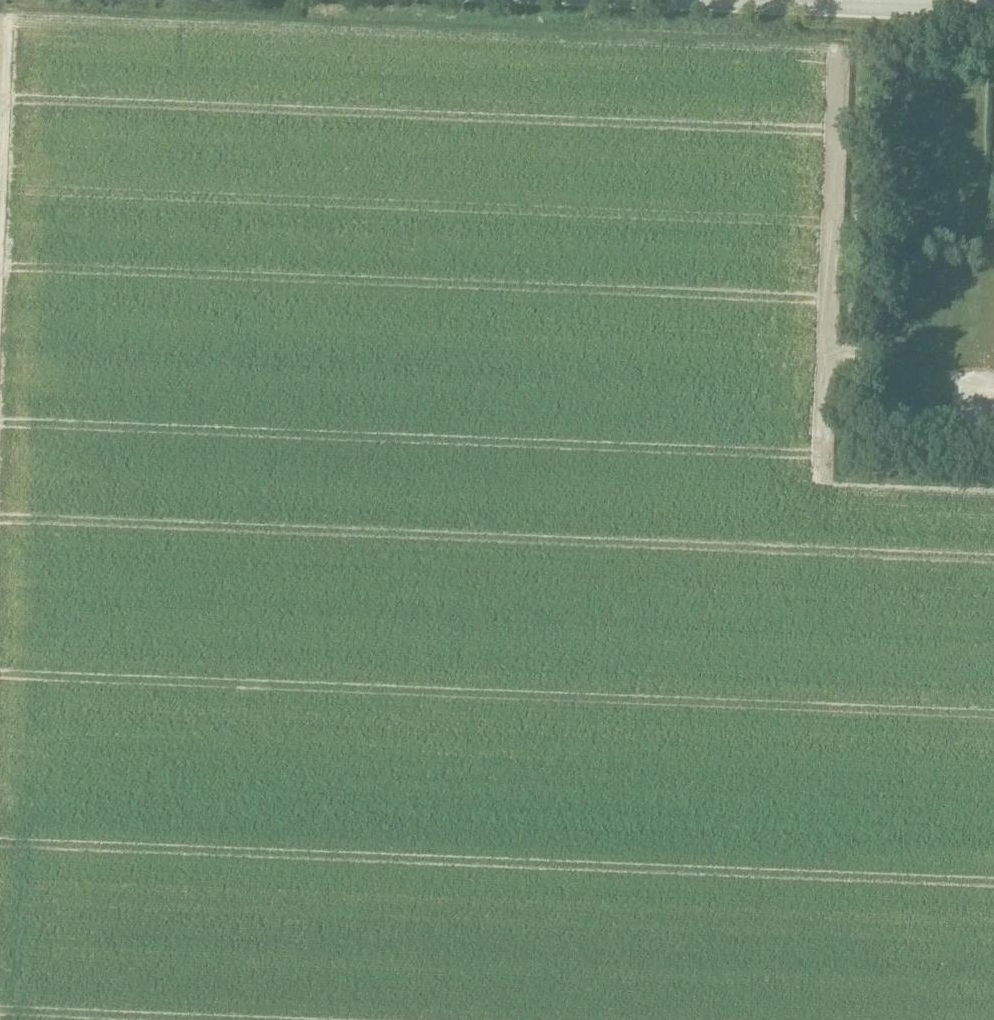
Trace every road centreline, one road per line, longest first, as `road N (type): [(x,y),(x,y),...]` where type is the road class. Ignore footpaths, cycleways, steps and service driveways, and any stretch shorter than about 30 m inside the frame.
road 1 (unclassified): [(684,0),(993,12)]

